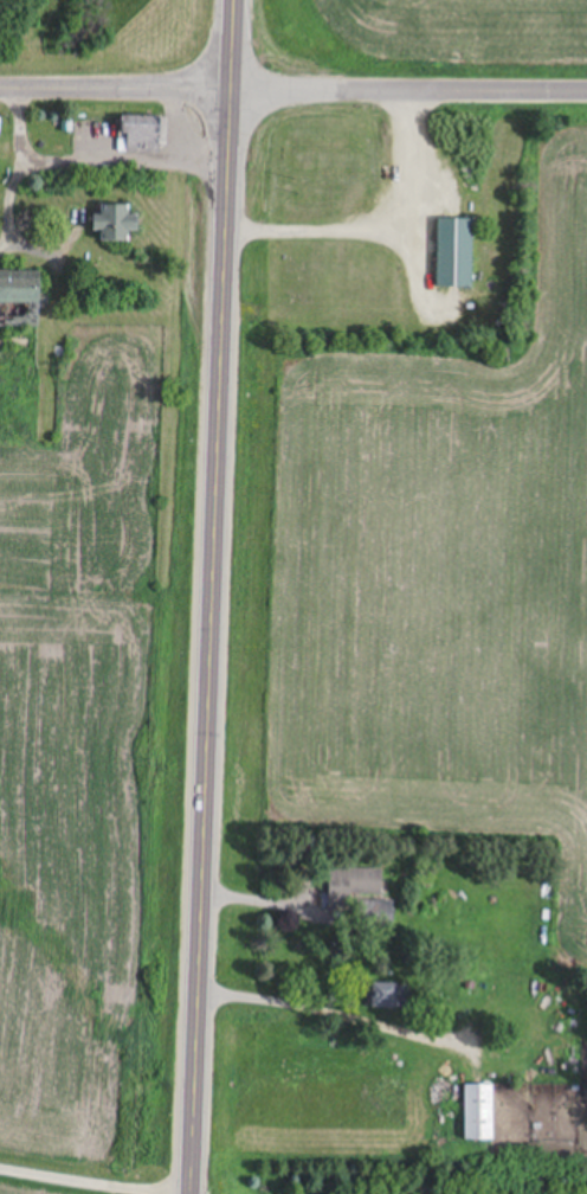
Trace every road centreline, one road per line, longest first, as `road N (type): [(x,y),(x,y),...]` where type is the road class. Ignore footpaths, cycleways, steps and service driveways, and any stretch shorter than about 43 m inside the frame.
road 1 (trunk): [(193,1193),(229,0)]
road 2 (secondary): [(0,89),(586,95)]
road 3 (residential): [(0,1167),(147,1193),(193,1193)]

